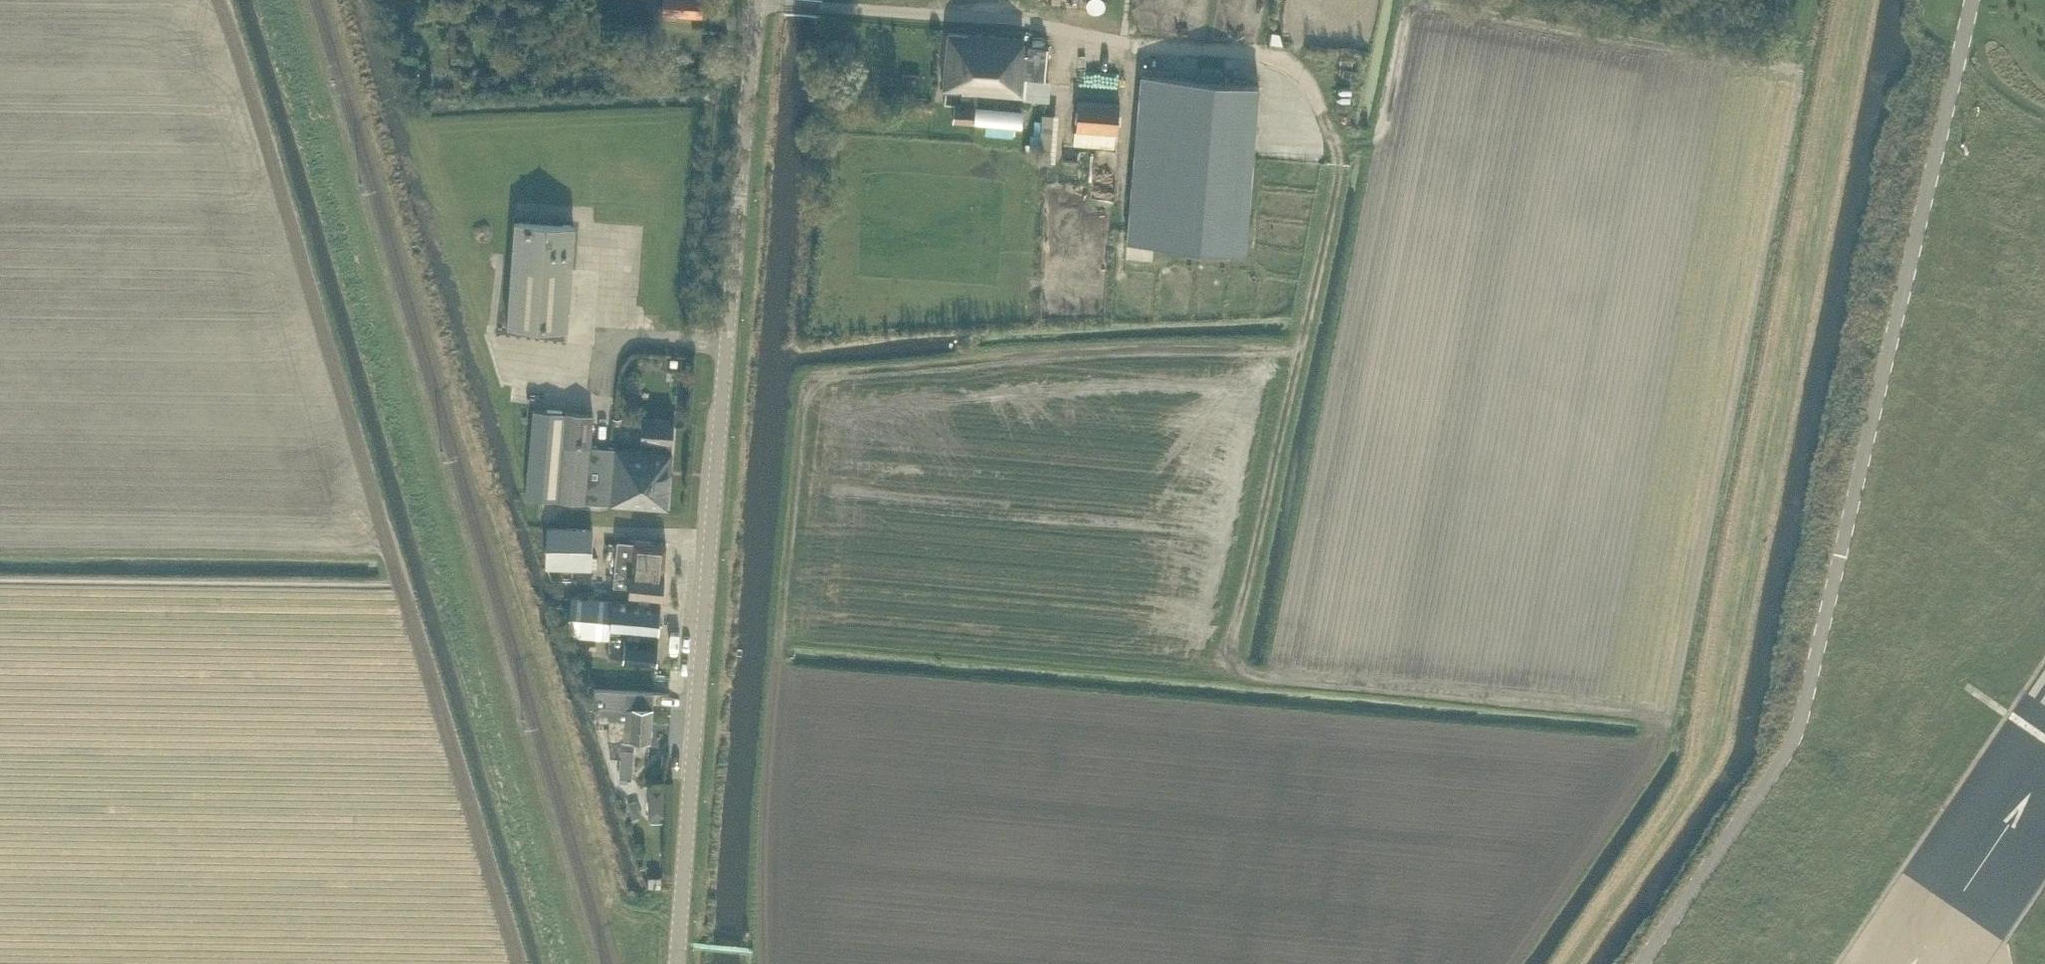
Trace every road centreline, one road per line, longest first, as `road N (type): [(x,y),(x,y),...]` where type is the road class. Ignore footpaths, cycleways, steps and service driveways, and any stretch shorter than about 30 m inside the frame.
road 1 (unclassified): [(677,963),(758,0)]
road 2 (track): [(519,963),(391,549),(0,545)]

